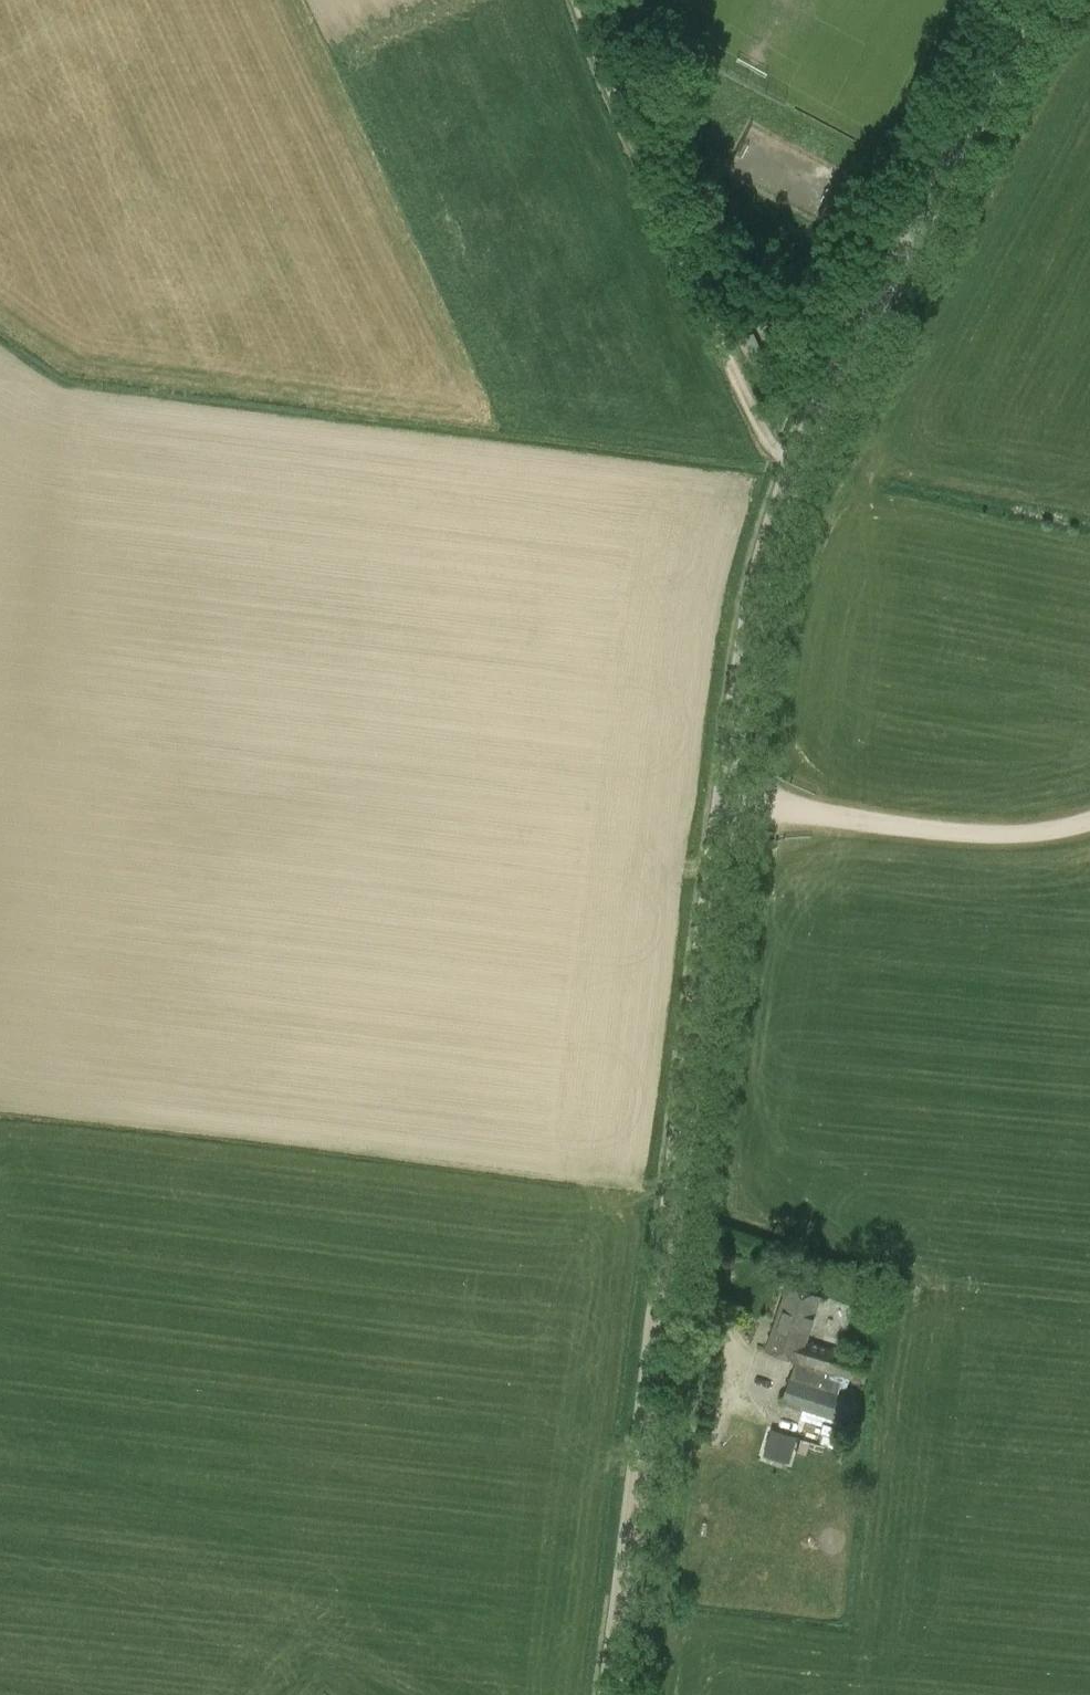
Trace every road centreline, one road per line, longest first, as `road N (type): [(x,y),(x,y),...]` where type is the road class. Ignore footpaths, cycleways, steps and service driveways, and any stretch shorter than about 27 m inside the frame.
road 1 (tertiary): [(603,1694),(740,639),(763,545),(785,466),(1037,0)]
road 2 (track): [(578,0),(715,337),(786,465)]

